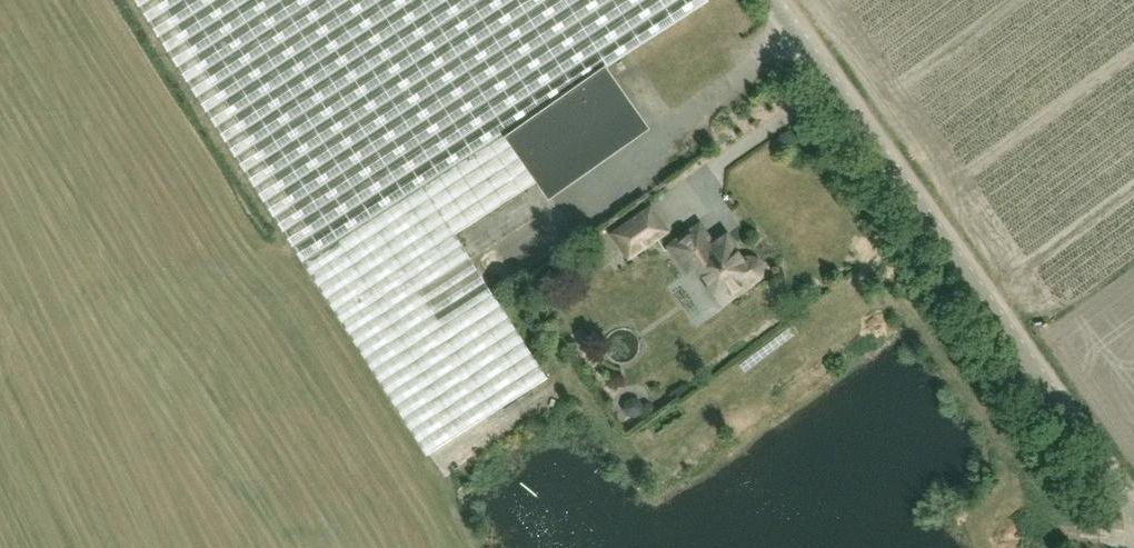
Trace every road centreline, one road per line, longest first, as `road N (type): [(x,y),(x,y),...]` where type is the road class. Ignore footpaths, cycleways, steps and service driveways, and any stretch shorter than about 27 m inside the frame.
road 1 (unclassified): [(1133,509),(767,0)]

